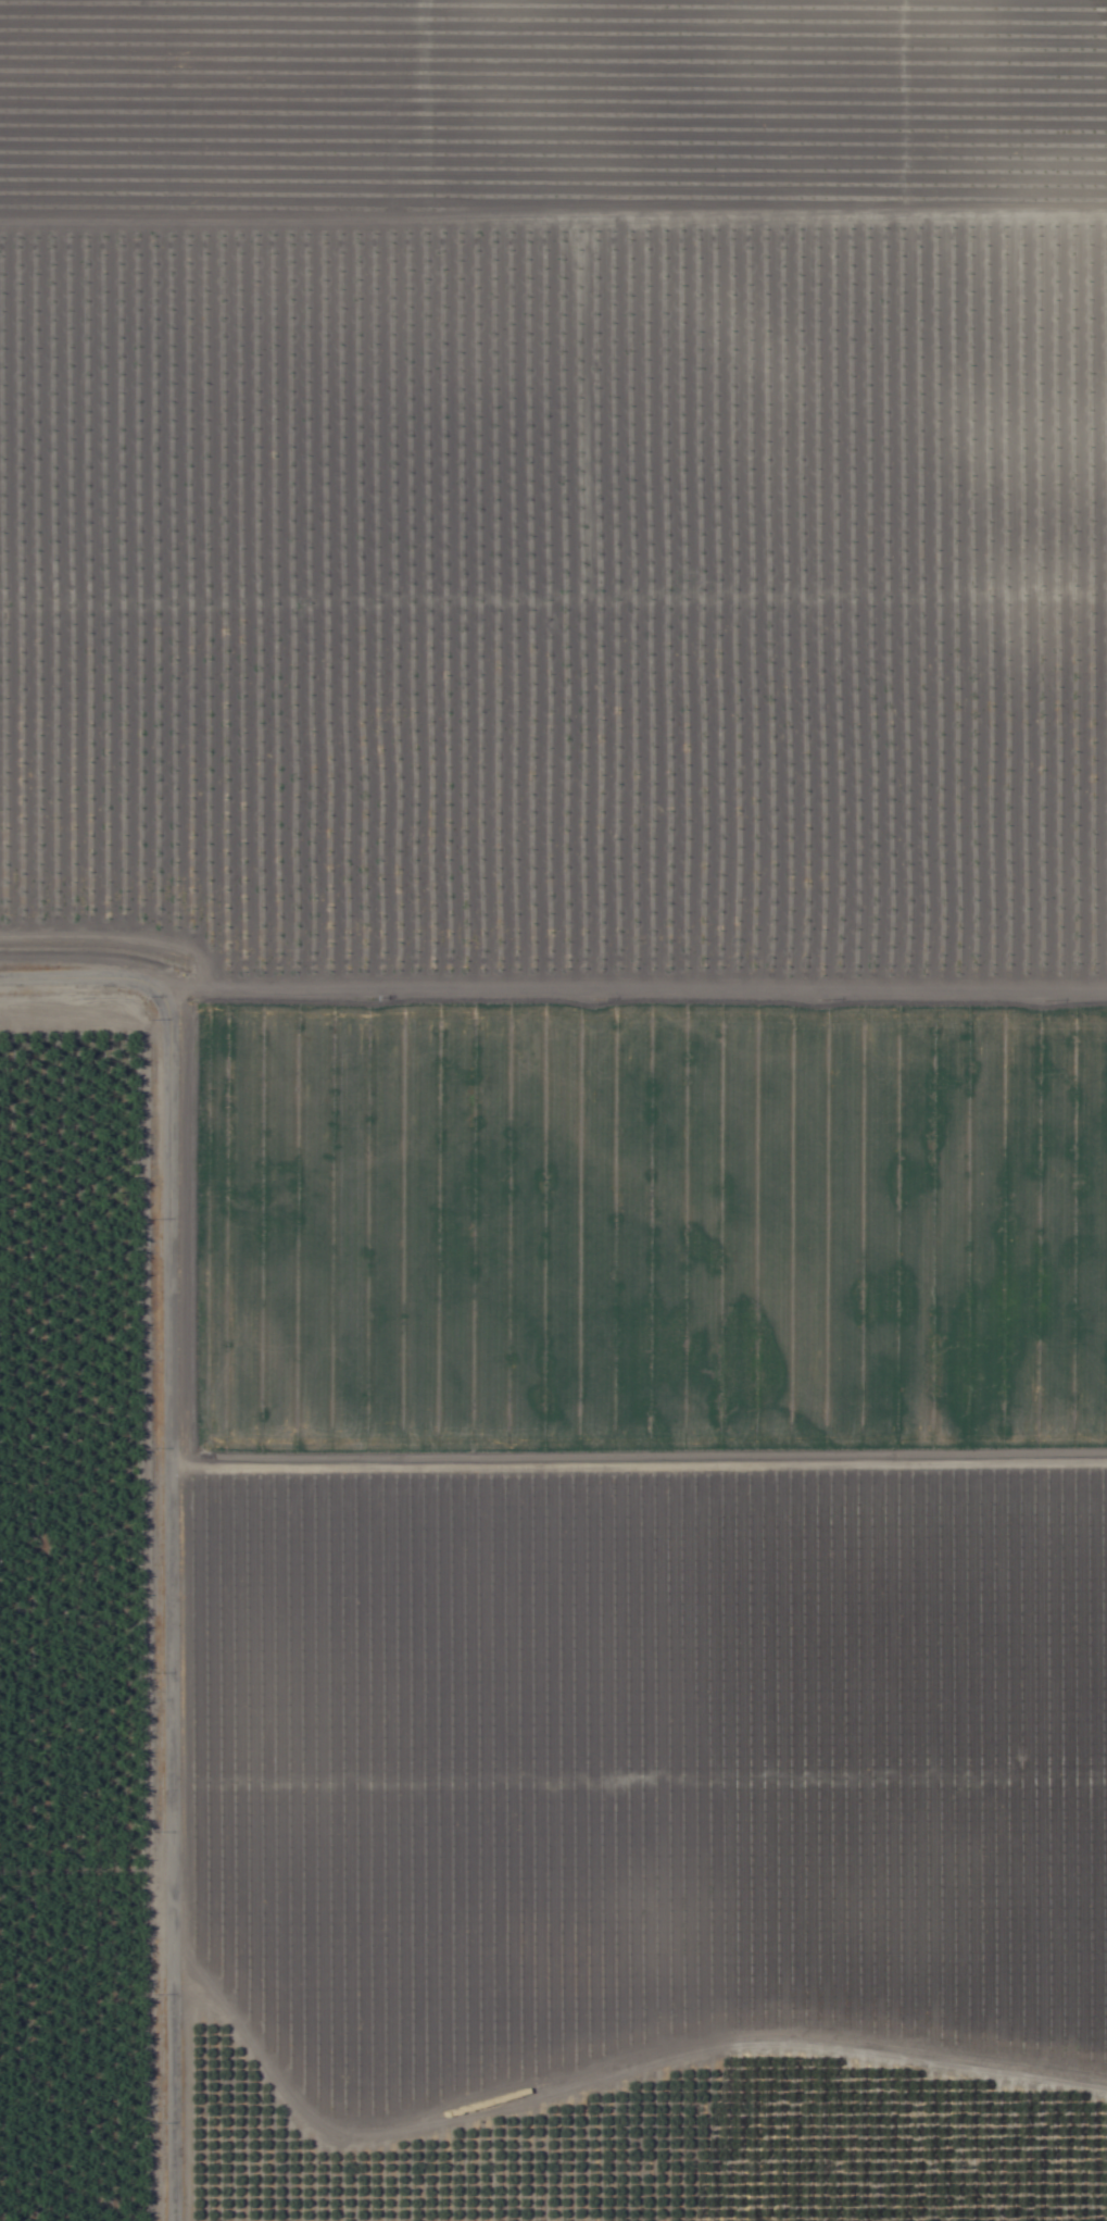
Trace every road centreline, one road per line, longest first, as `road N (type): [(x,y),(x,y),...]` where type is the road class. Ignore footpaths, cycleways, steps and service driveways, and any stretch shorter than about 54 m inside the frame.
road 1 (residential): [(179,2220),(164,1008),(150,976)]
road 2 (track): [(150,976),(1106,989)]
road 3 (residential): [(0,971),(122,969),(150,976)]

